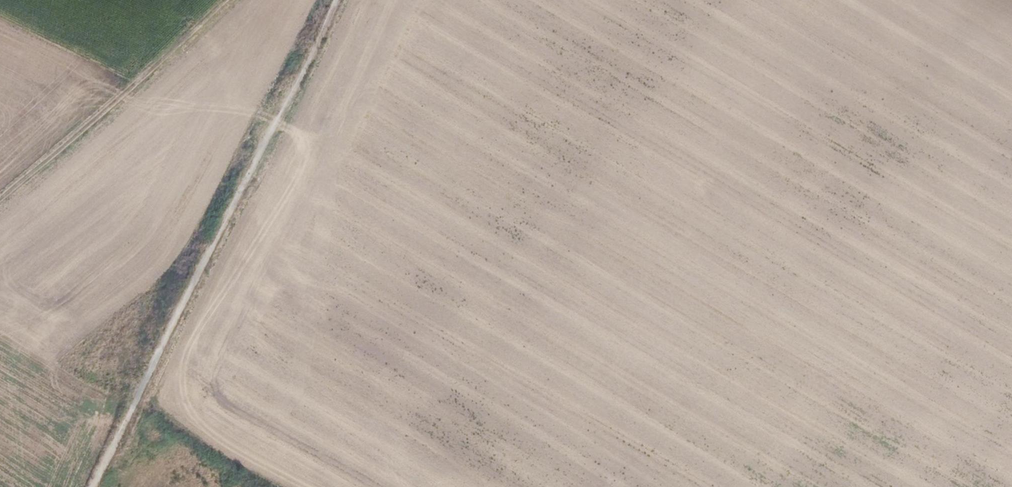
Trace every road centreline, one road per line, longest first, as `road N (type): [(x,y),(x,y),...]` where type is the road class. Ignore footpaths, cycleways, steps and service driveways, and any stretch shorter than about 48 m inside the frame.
road 1 (track): [(0,199),(225,0)]

